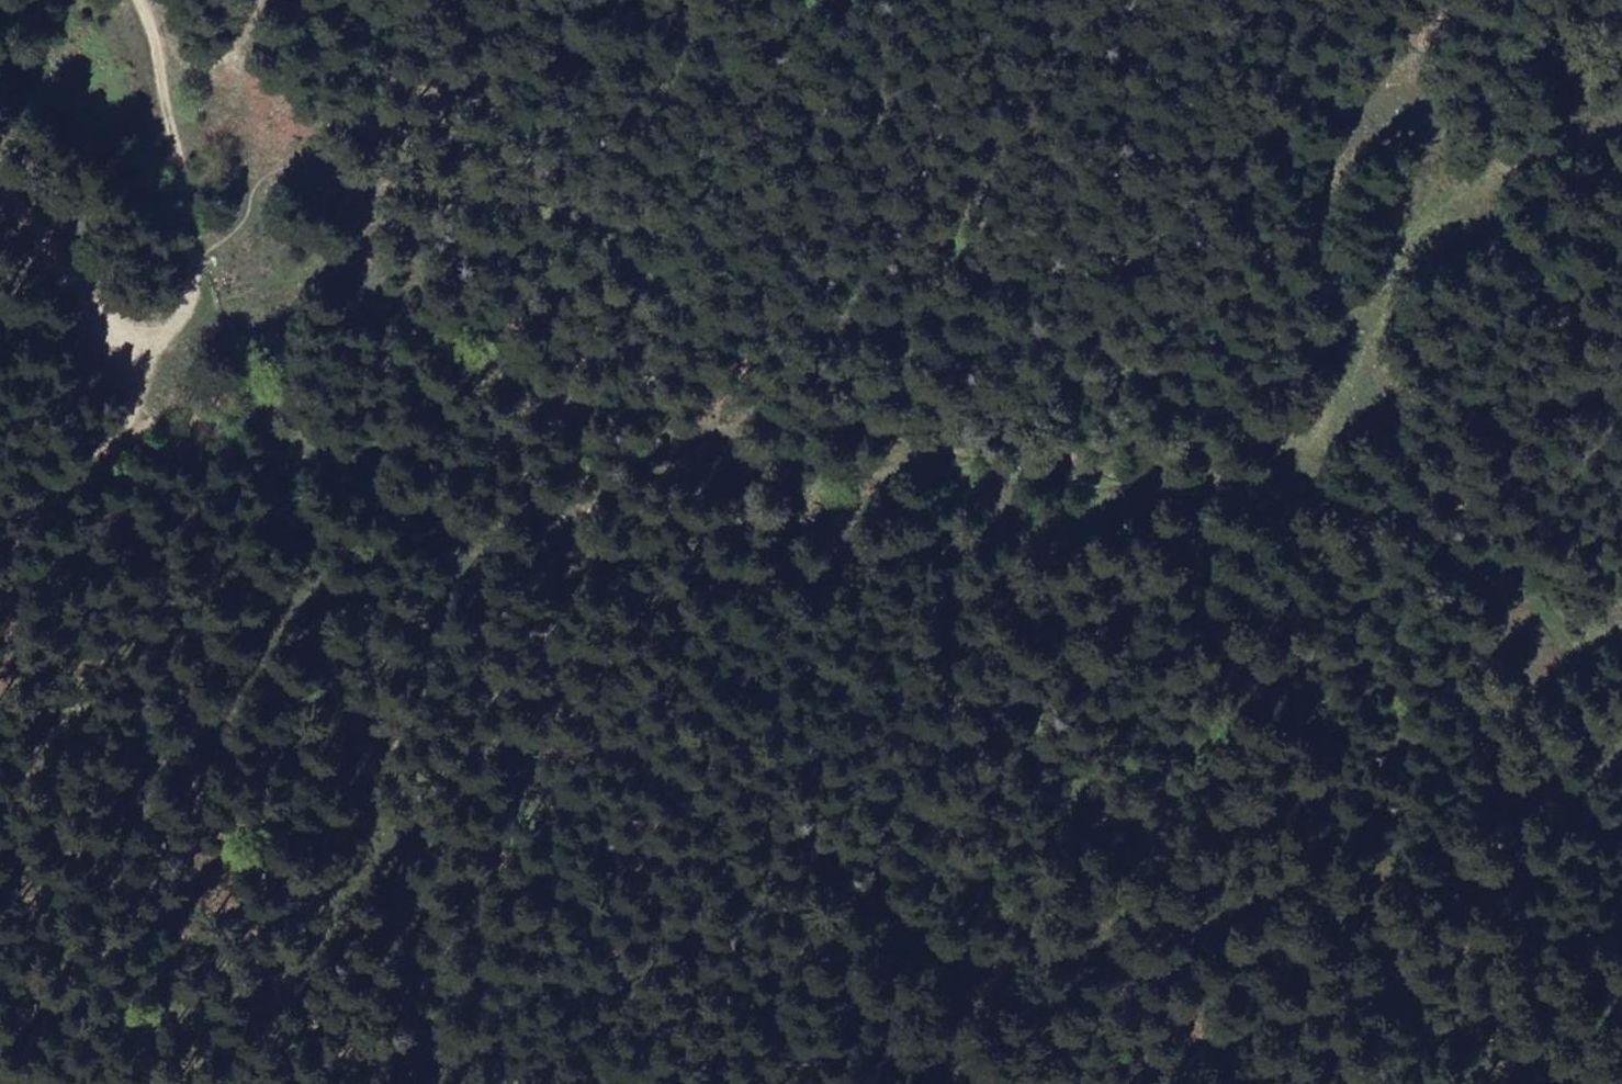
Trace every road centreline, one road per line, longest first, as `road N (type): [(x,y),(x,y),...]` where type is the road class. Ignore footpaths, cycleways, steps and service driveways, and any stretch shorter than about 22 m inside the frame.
road 1 (track): [(0,188),(134,354),(216,329),(216,261),(126,0)]
road 2 (track): [(134,354),(133,419),(76,469),(0,505)]

